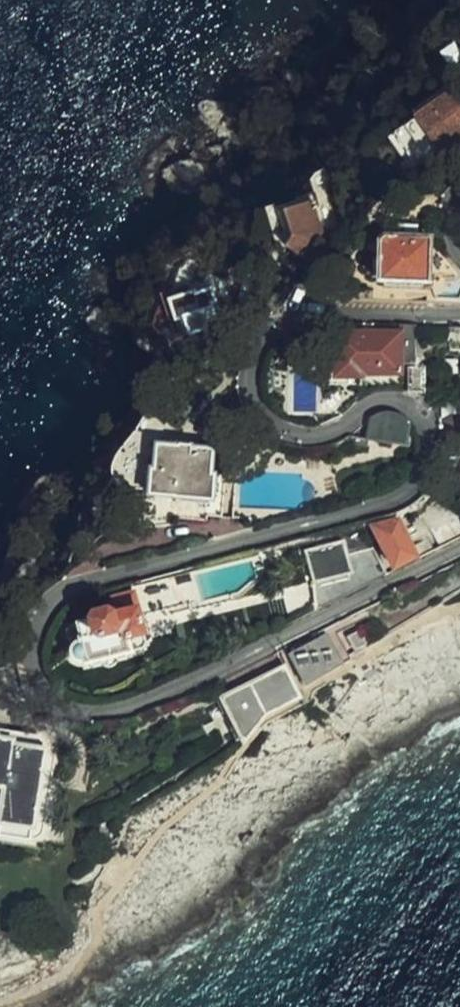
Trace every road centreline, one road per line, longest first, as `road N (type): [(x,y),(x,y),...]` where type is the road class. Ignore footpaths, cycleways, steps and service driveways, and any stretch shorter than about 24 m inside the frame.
road 1 (residential): [(459,315),(327,317),(290,327),(267,345),(252,378),(272,426),(323,435),(380,404),(419,414),(427,443),(409,490),(73,584),(45,610),(34,646),(41,690),(71,713),(121,710),(459,545)]

